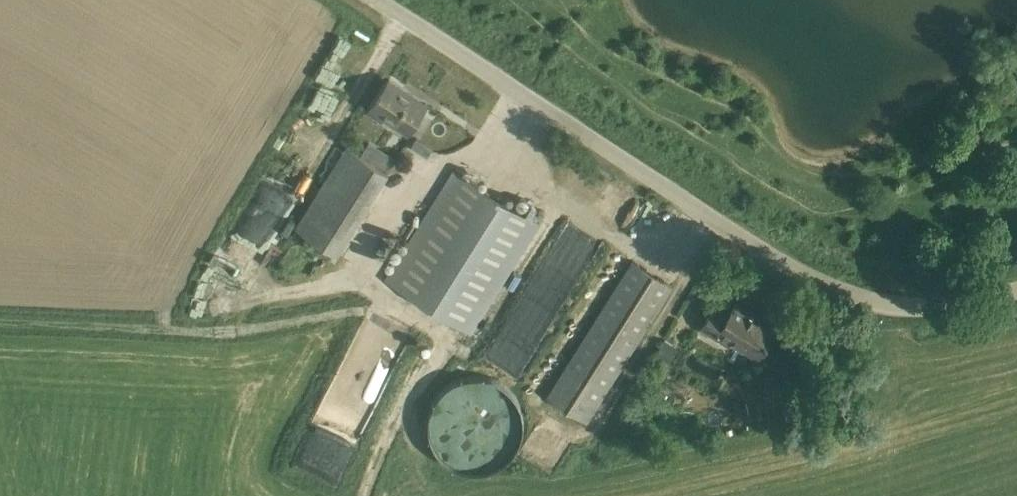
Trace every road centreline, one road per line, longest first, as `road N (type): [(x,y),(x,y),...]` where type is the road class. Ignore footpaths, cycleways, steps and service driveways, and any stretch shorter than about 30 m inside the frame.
road 1 (unclassified): [(950,306),(868,302),(824,286),(379,0)]

